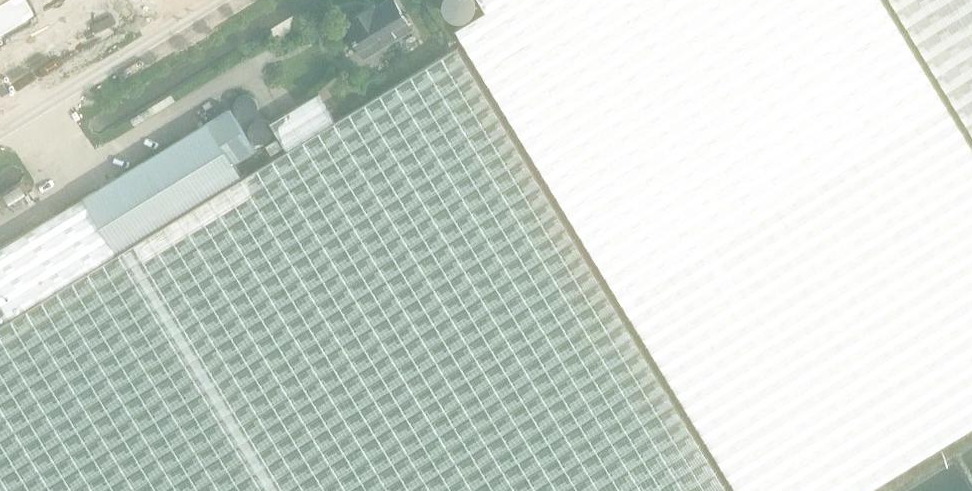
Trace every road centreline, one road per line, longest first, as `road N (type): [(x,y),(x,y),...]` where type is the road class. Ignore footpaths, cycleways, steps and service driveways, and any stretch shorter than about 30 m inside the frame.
road 1 (unclassified): [(215,0),(0,136)]

